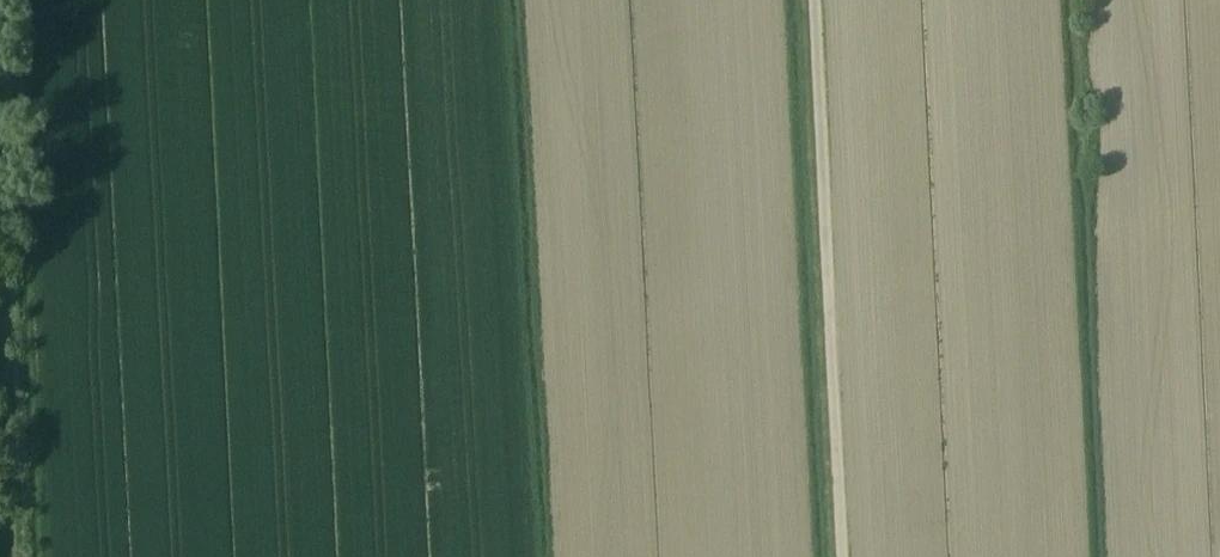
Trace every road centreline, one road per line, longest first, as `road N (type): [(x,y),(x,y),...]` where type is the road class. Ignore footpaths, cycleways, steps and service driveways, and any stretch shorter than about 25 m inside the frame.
road 1 (track): [(841,556),(820,0)]

